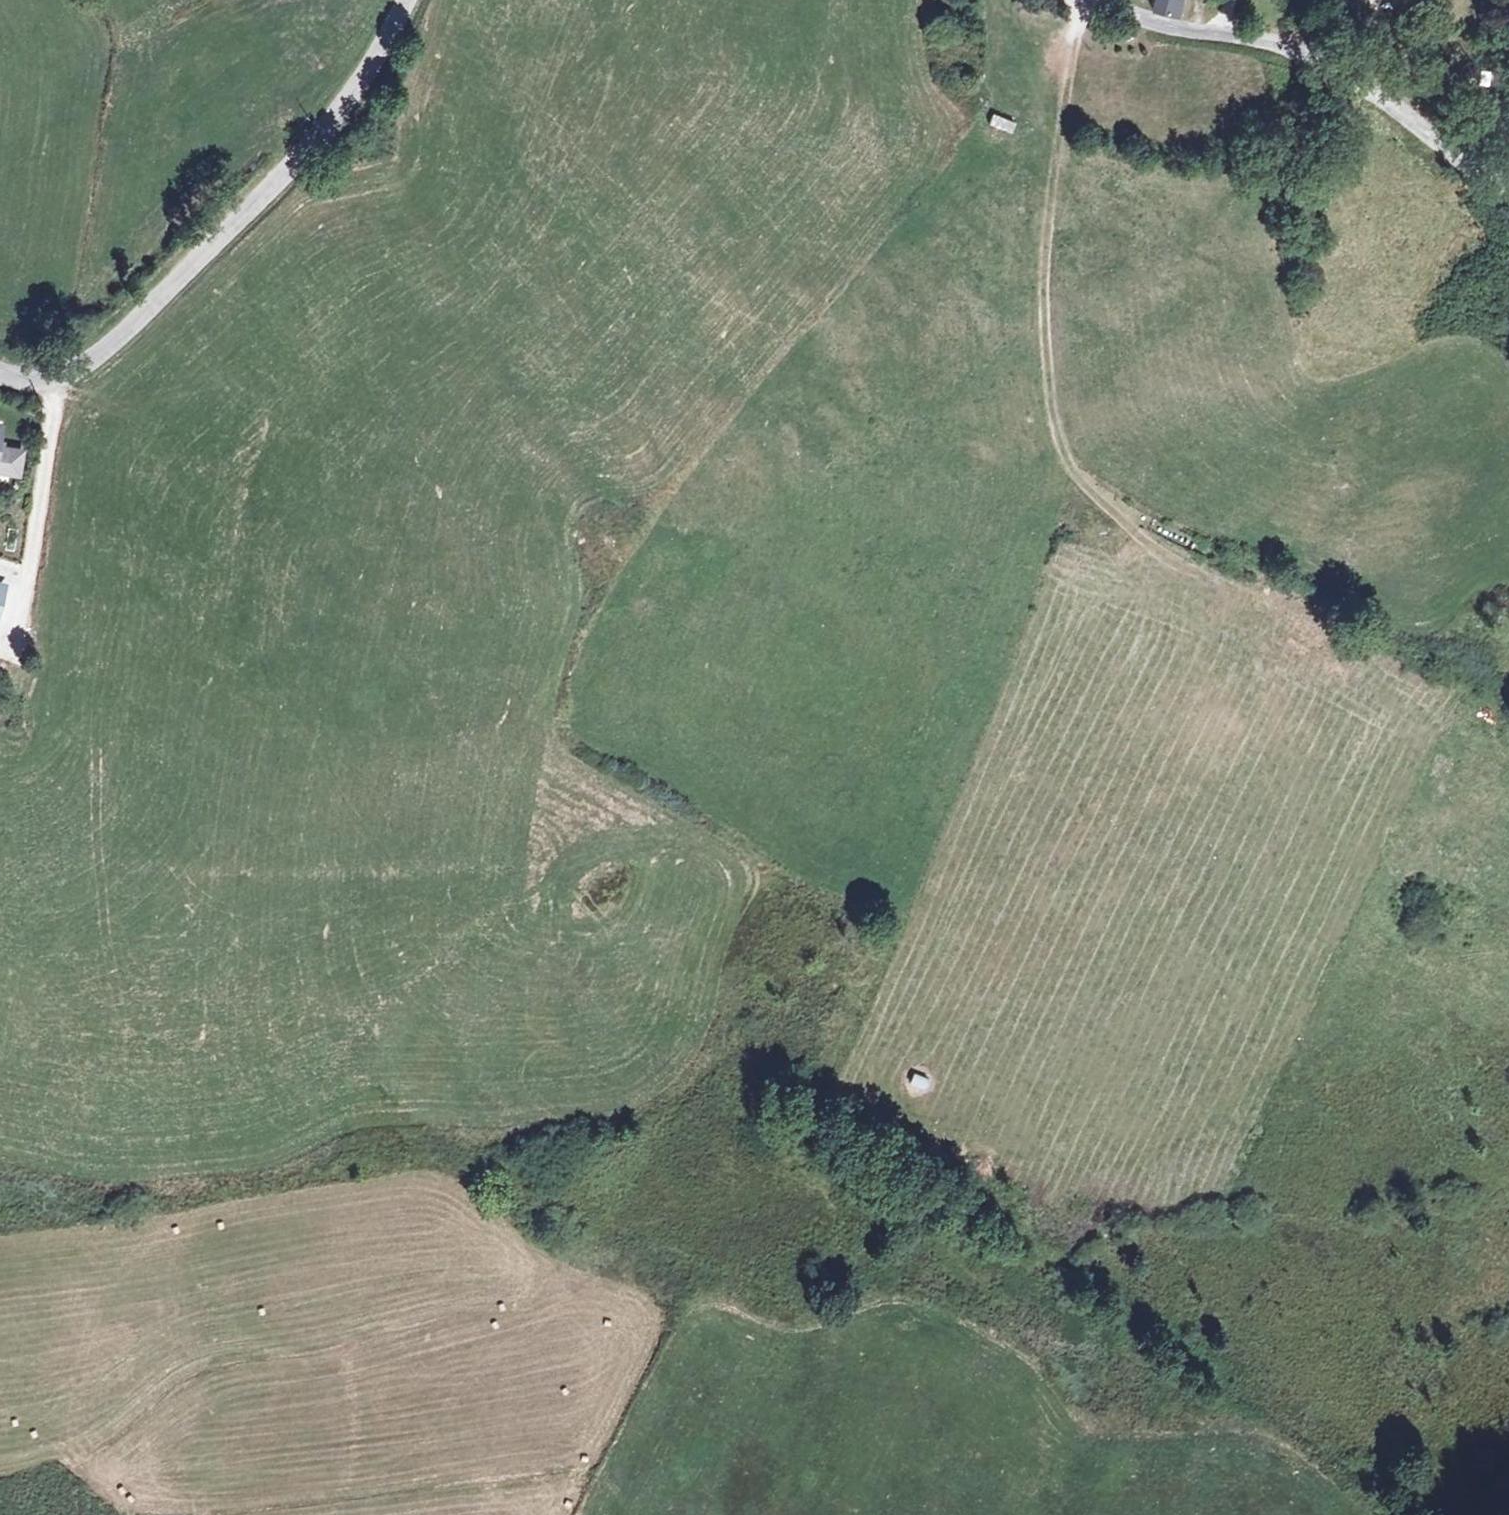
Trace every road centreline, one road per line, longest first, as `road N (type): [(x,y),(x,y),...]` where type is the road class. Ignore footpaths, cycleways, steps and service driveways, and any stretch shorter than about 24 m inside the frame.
road 1 (unclassified): [(0,375),(55,387),(117,341),(341,112),(410,0)]
road 2 (unclassified): [(1082,0),(1140,31),(1268,43),(1316,59),(1390,100),(1508,191)]

